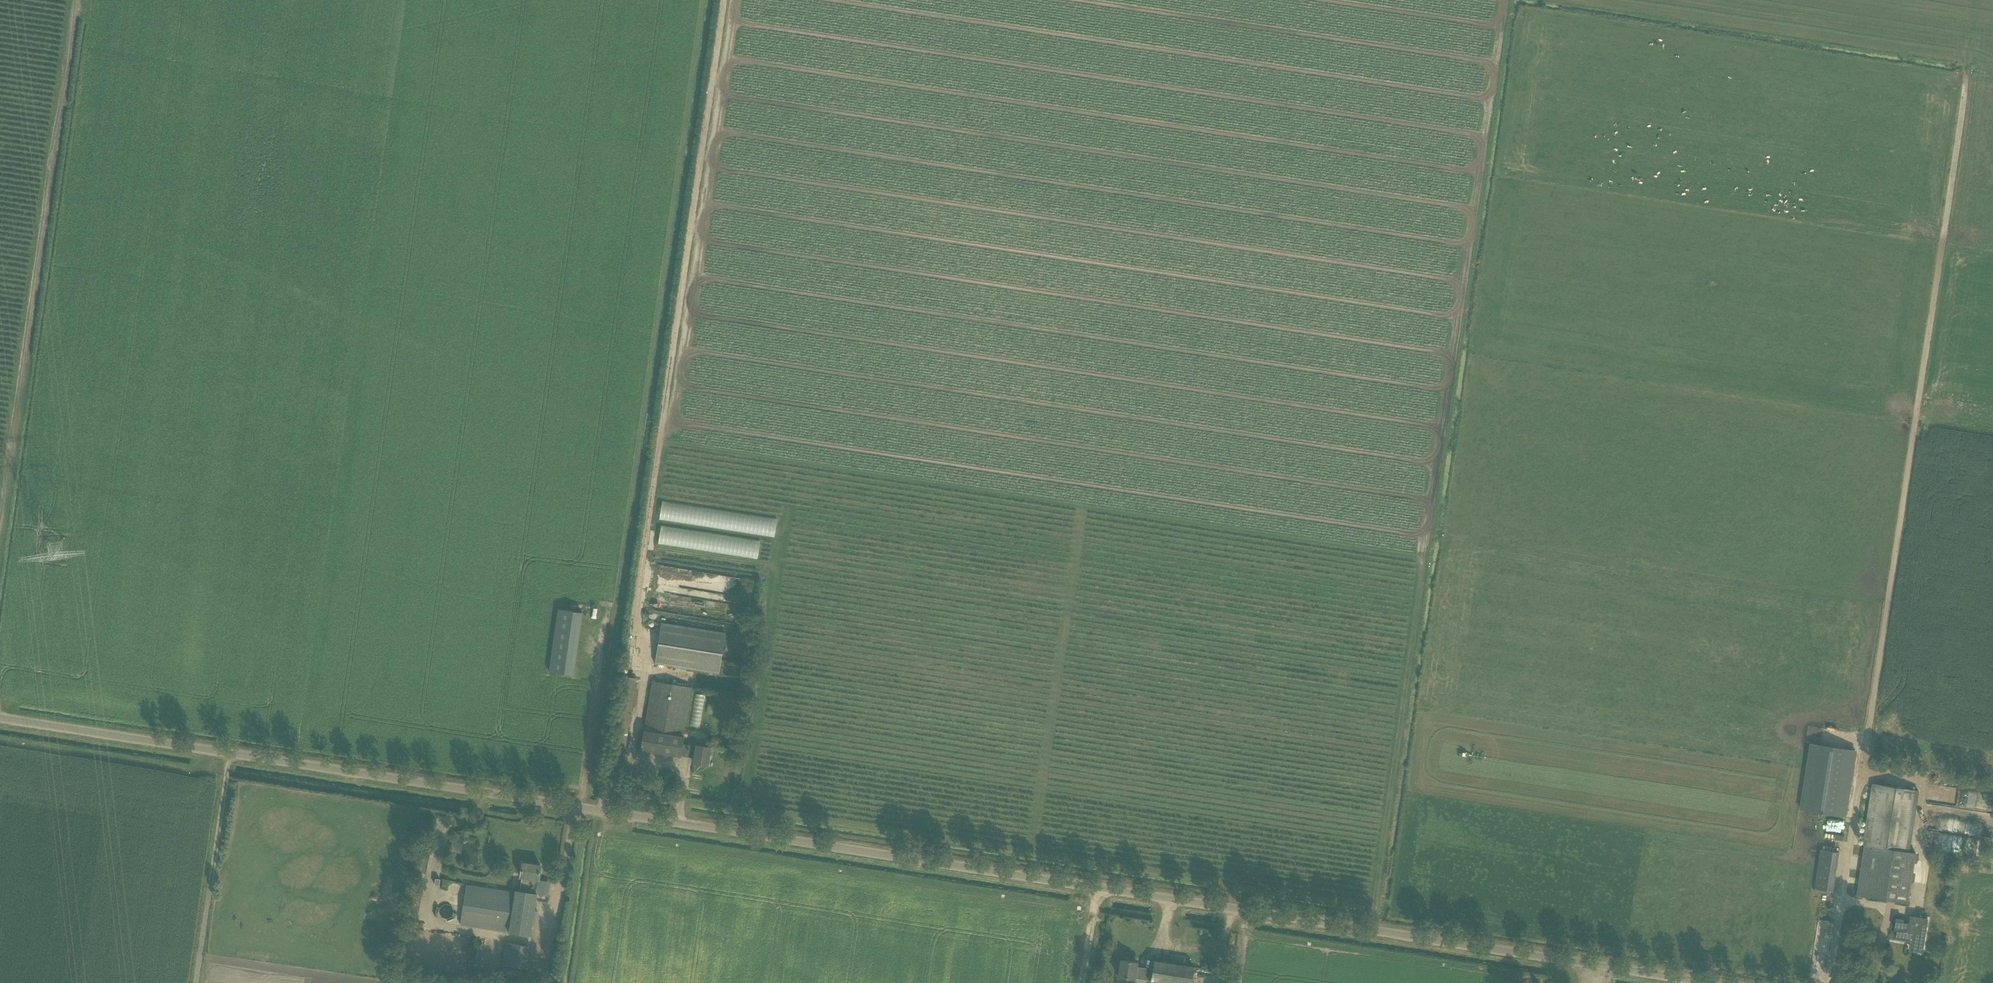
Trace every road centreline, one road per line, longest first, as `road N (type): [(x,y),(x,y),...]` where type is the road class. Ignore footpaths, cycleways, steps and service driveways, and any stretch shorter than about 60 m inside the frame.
road 1 (unclassified): [(1712,982),(0,715)]
road 2 (track): [(1967,65),(1868,746)]
road 3 (track): [(231,751),(195,982)]

